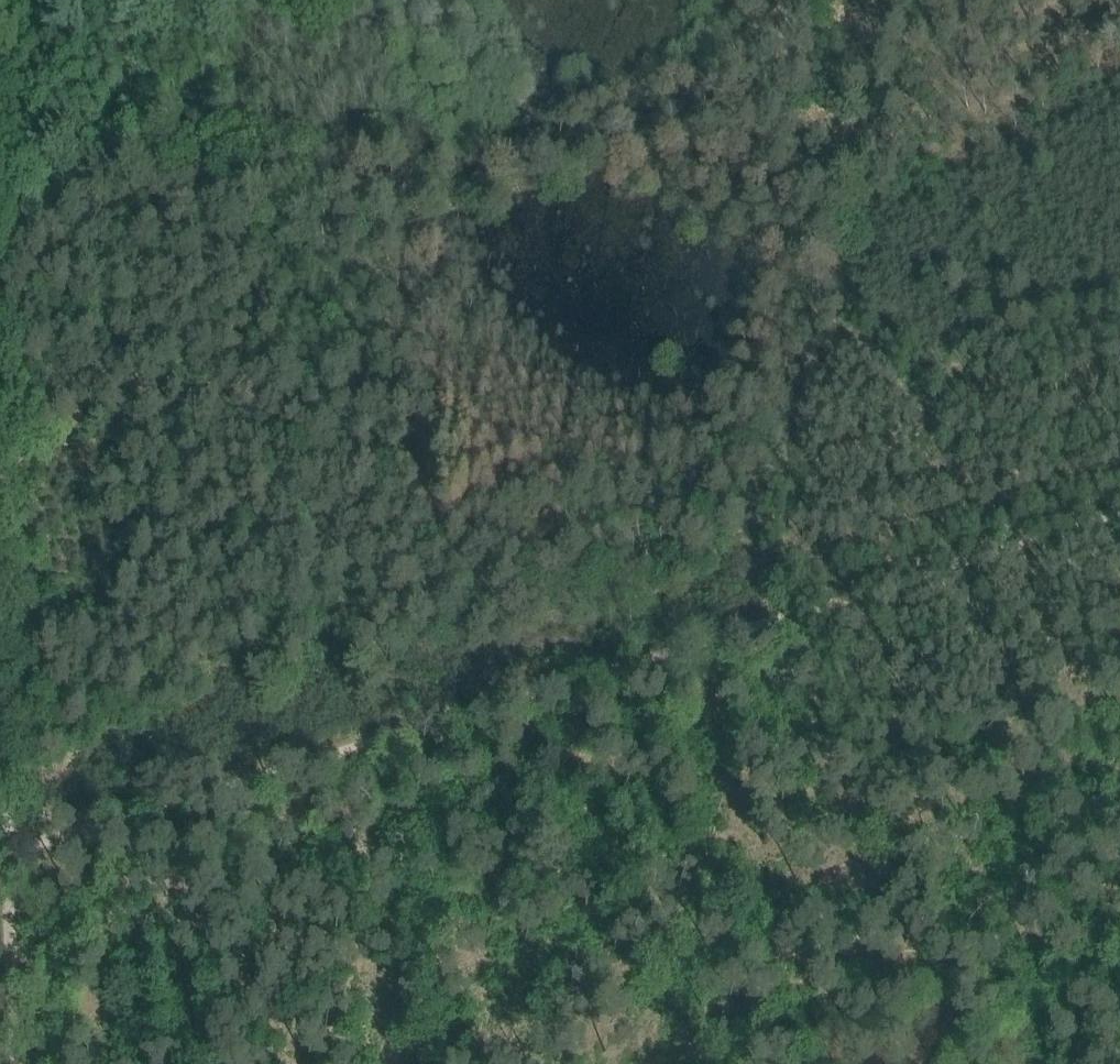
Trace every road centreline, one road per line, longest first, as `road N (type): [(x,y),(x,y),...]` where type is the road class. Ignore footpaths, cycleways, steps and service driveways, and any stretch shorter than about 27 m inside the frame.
road 1 (track): [(24,1063),(0,646)]

